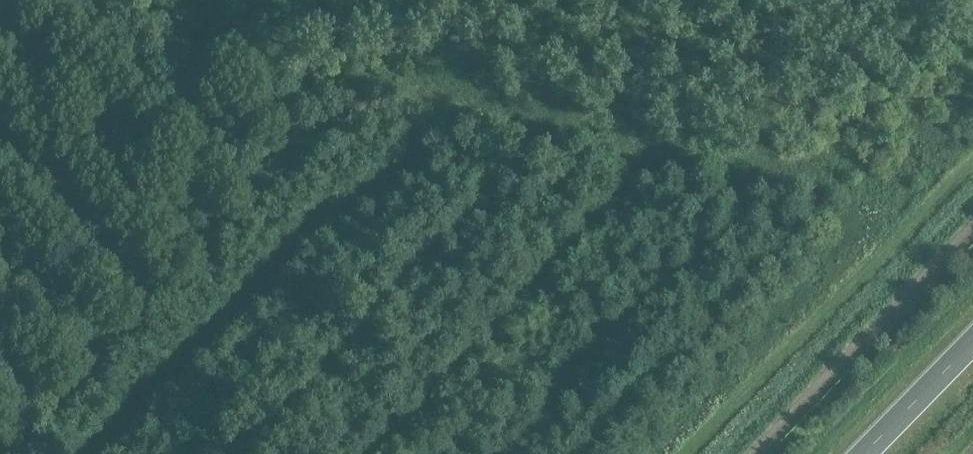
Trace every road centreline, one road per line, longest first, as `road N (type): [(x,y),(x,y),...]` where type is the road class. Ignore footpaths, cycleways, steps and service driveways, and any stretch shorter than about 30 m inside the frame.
road 1 (trunk): [(972,343),(865,453)]

